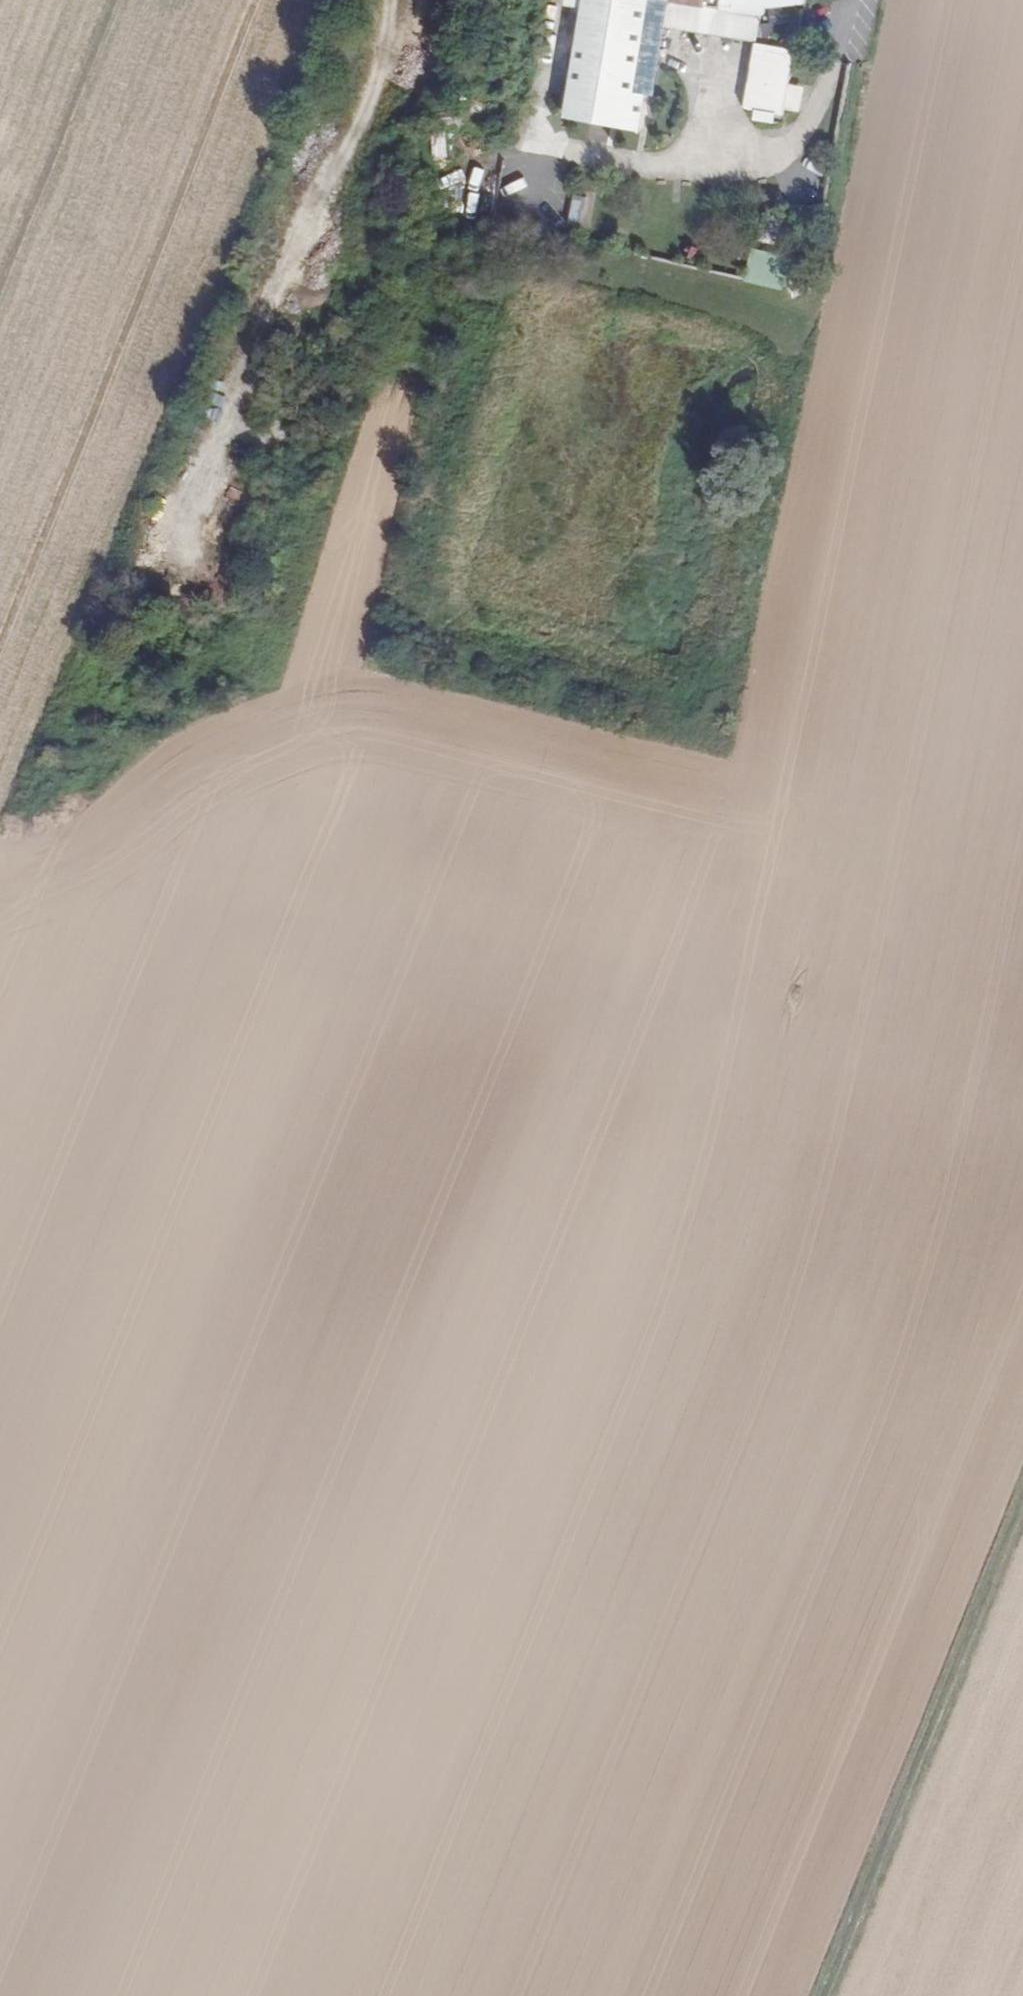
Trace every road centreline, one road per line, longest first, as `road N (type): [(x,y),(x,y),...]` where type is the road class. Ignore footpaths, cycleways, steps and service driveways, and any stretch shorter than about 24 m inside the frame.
road 1 (track): [(1022,1478),(812,1995)]
road 2 (track): [(755,1054),(1022,1107)]

